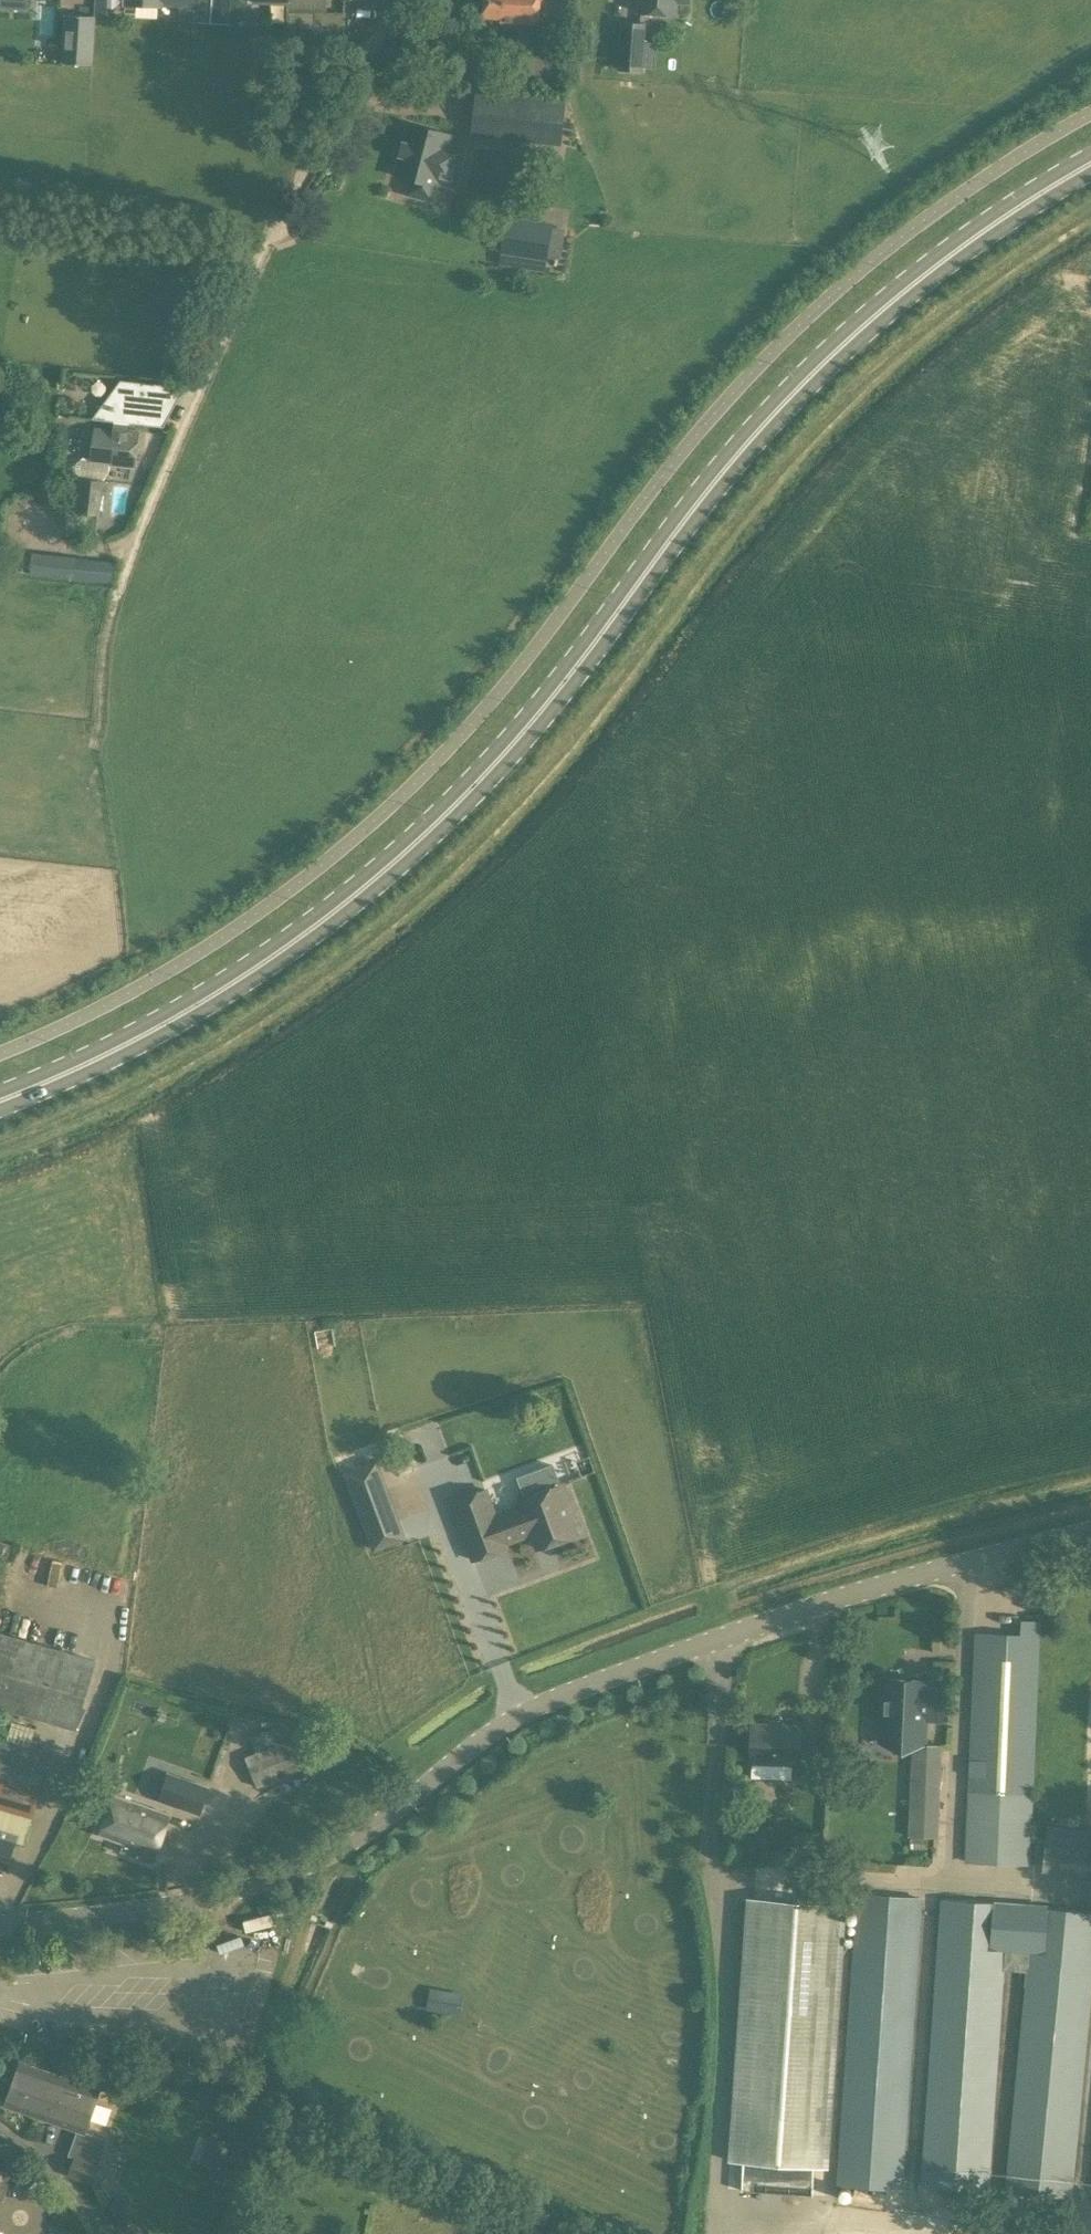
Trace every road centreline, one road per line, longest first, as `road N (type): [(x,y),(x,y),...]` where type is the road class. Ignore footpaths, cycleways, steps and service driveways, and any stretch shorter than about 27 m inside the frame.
road 1 (secondary): [(1090,154),(922,266),(794,380),(714,470),(508,736),(354,884),(138,1027),(0,1091)]
road 2 (secondary): [(0,1109),(173,1029),(390,877),(561,700),(795,403),(957,262),(1090,175)]
road 3 (unclassified): [(305,1867),(353,1842),(519,1717),(551,1703),(841,1600),(1090,1527)]
road 4 (residential): [(179,437),(276,230),(399,0)]
road 5 (residential): [(0,1936),(217,1895),(305,1867)]
road 6 (residential): [(0,2128),(83,2203),(104,2233)]

